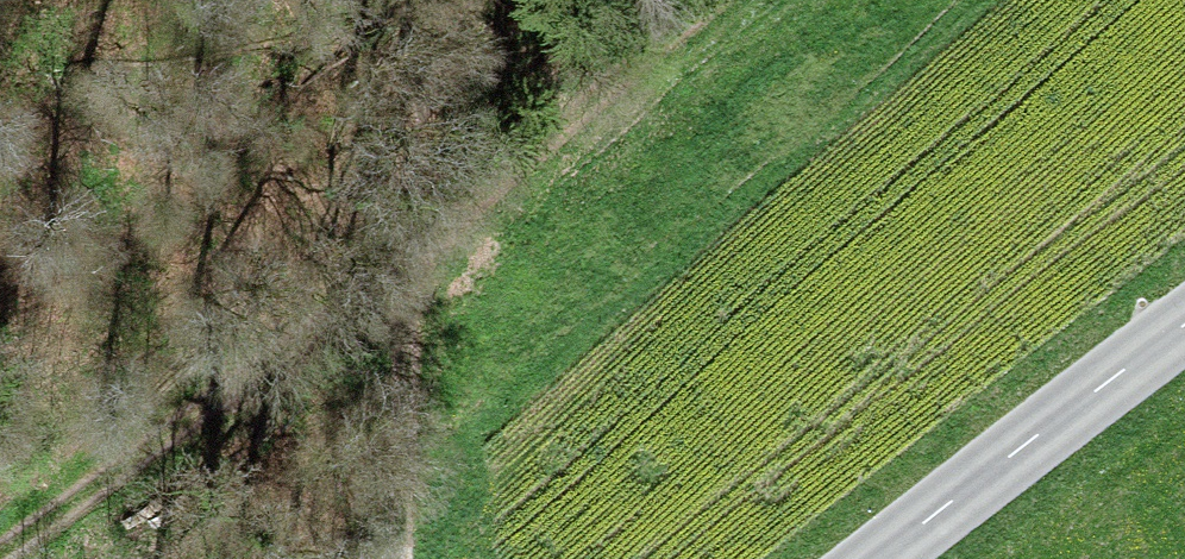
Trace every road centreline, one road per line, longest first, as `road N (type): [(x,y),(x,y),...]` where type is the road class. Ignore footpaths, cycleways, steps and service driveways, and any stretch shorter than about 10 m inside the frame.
road 1 (track): [(0,550),(387,284)]
road 2 (track): [(387,284),(727,0)]
road 3 (tertiary): [(886,558),(1184,328)]
road 4 (track): [(384,558),(387,284)]

